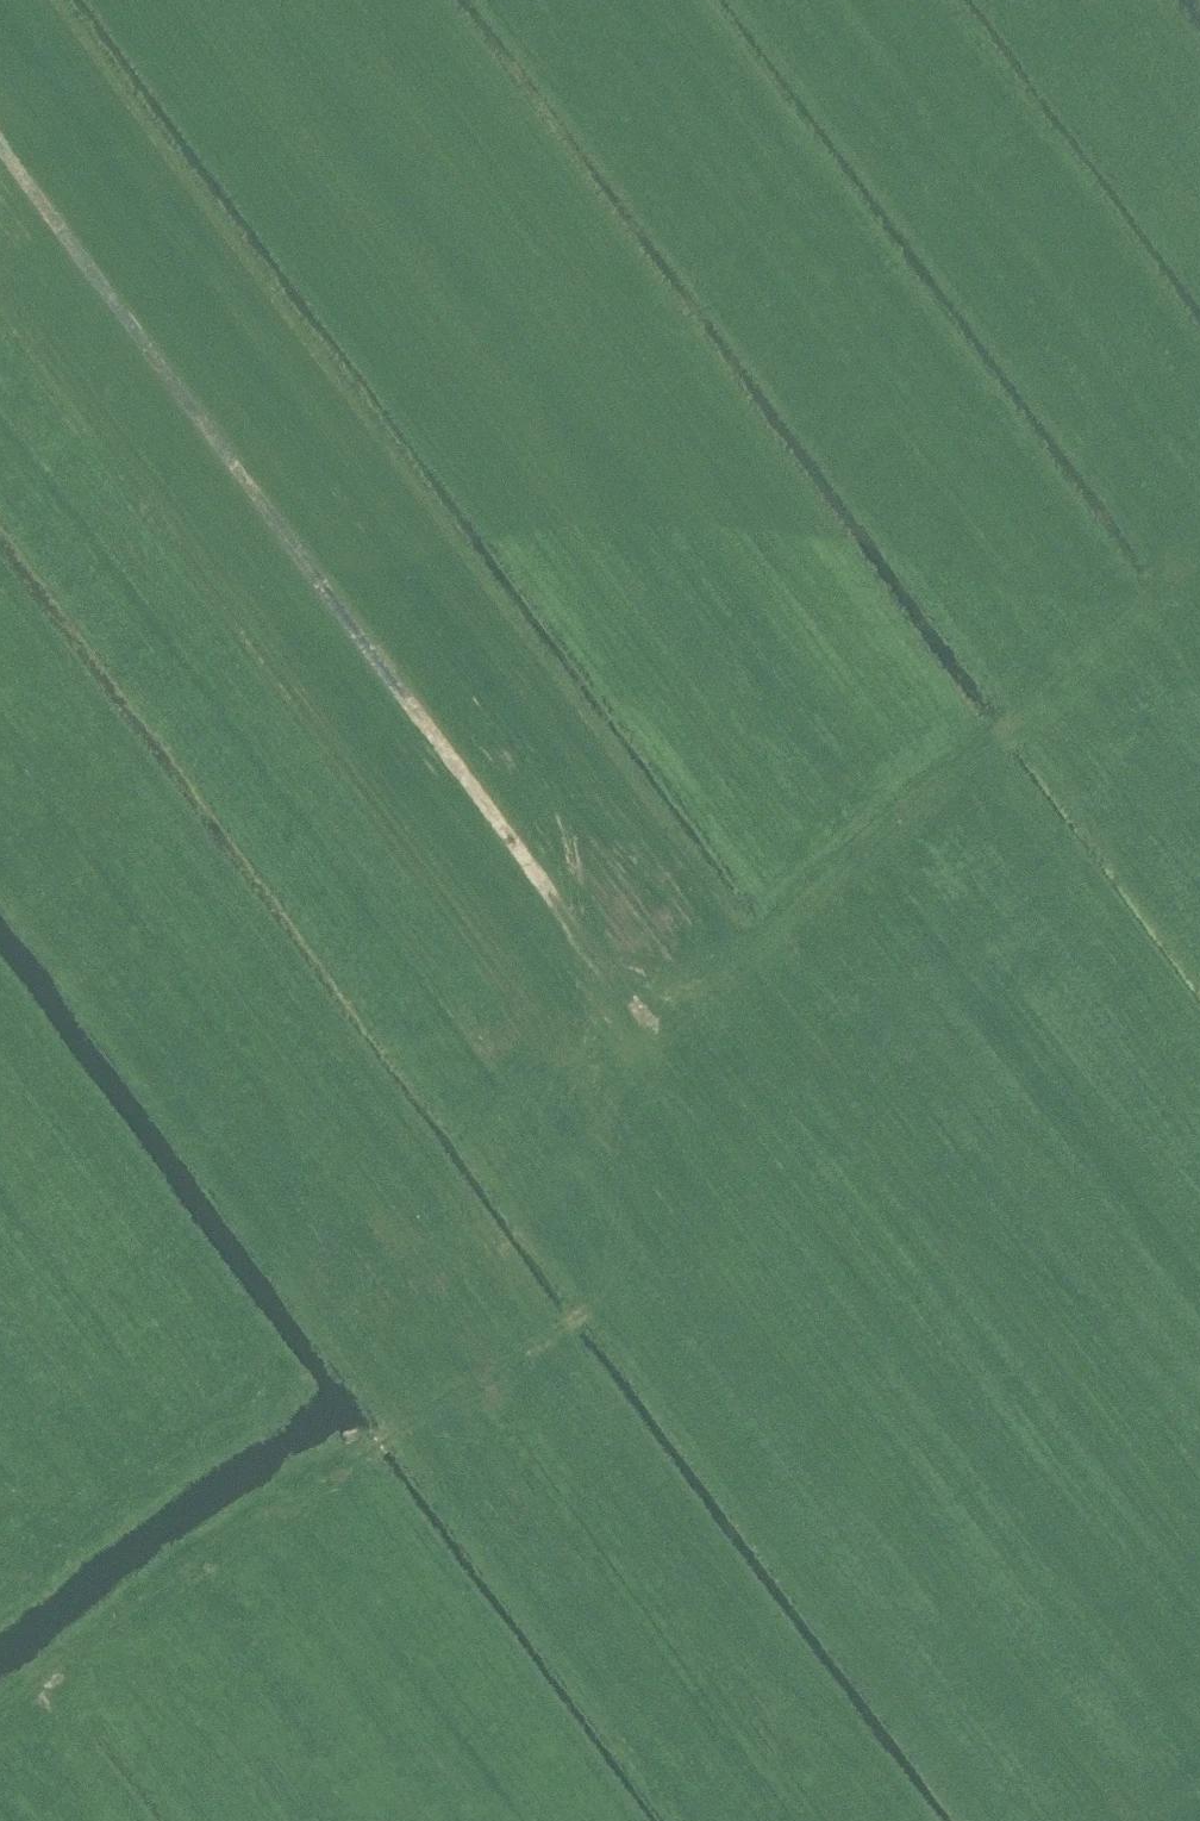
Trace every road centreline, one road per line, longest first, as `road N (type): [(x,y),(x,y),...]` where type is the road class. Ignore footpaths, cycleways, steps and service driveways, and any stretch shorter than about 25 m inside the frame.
road 1 (track): [(662,1044),(0,147)]
road 2 (track): [(662,1044),(761,943),(975,787),(1199,574)]

